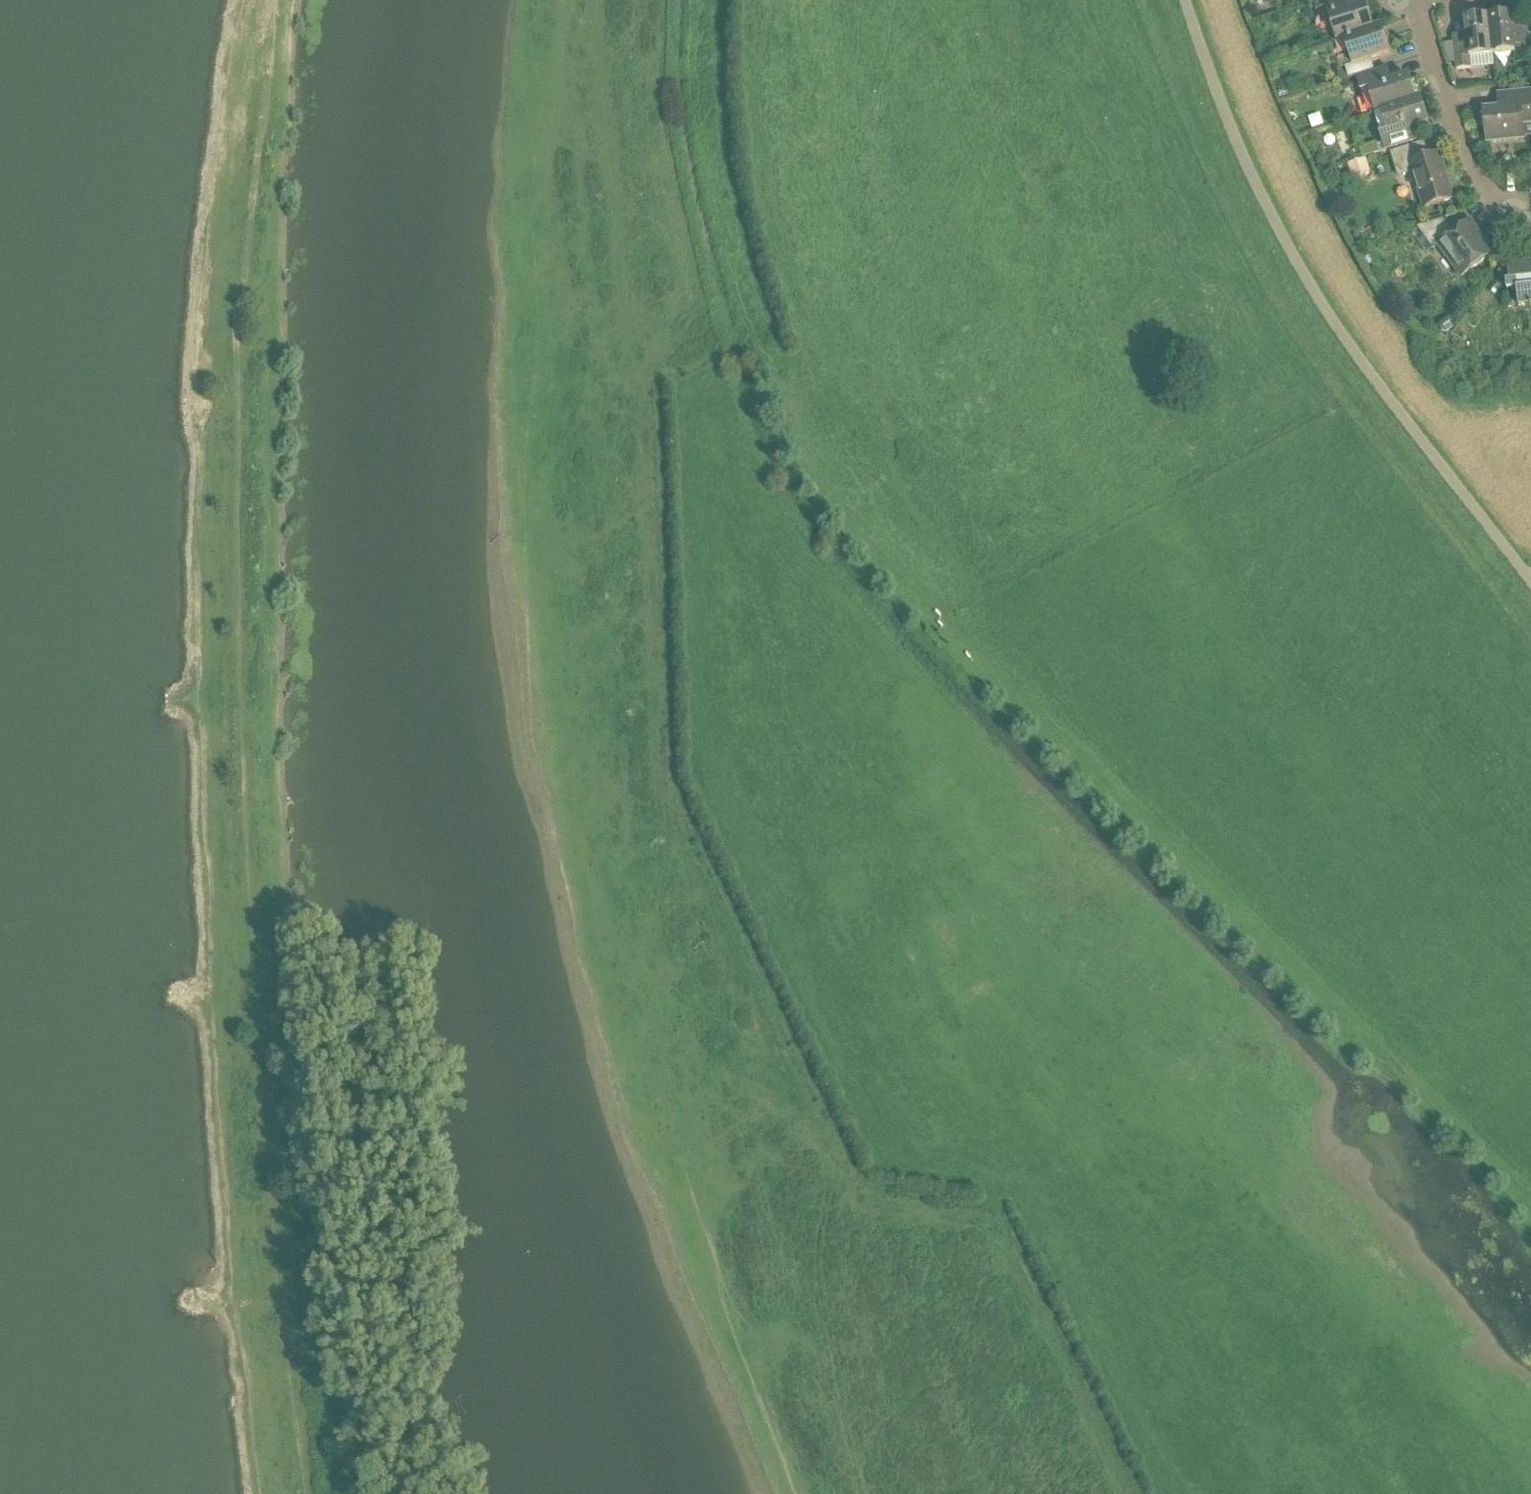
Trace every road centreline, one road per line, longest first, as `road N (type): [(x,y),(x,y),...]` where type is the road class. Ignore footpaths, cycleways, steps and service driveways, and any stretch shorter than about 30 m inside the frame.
road 1 (residential): [(1516,215),(1502,209),(1470,161),(1416,4)]

